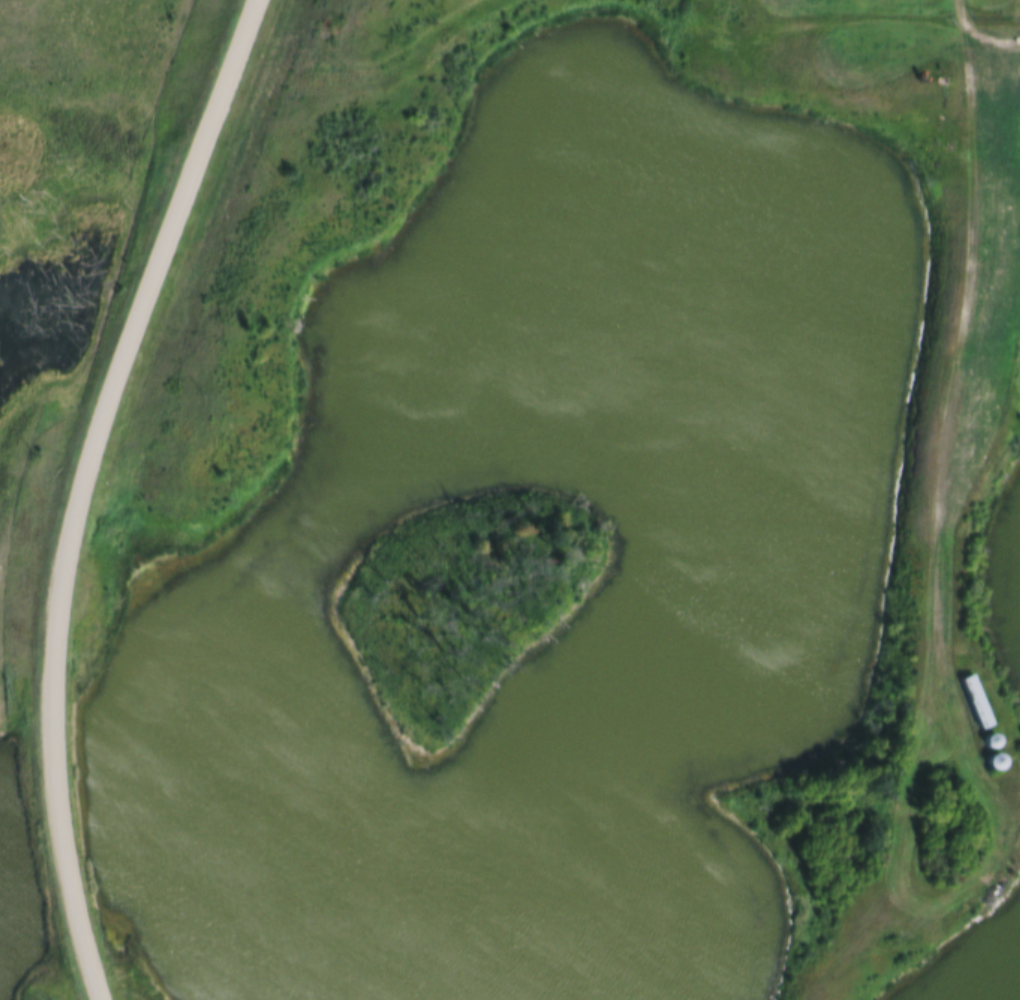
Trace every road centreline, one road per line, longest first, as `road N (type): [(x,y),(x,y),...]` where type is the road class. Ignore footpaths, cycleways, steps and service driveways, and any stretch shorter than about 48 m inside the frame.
road 1 (residential): [(97,999),(65,871),(51,751),(63,578),(102,411),(259,0)]

